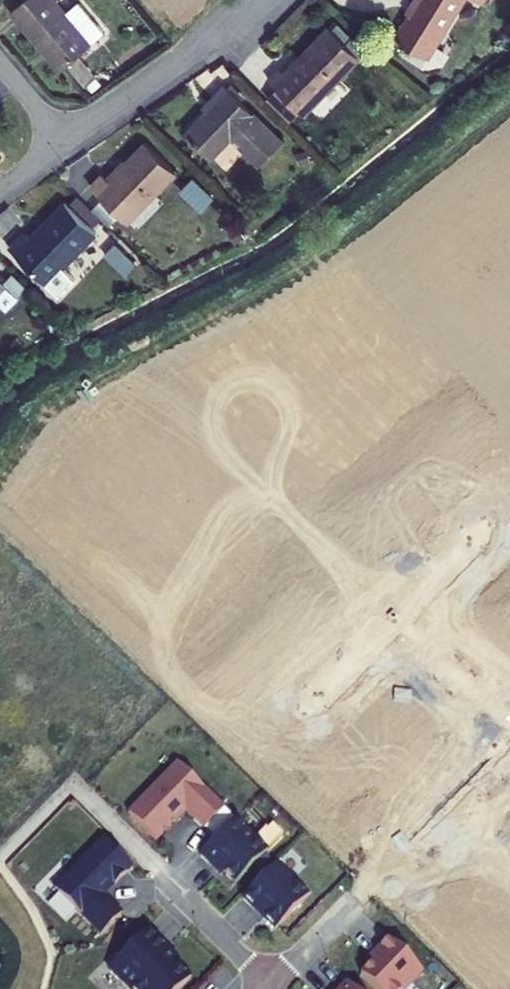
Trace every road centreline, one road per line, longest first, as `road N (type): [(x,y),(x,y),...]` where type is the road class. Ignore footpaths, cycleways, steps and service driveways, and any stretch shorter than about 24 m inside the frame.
road 1 (residential): [(251,0),(65,141)]
road 2 (residential): [(160,876),(270,988)]
road 3 (residential): [(355,902),(271,988)]

